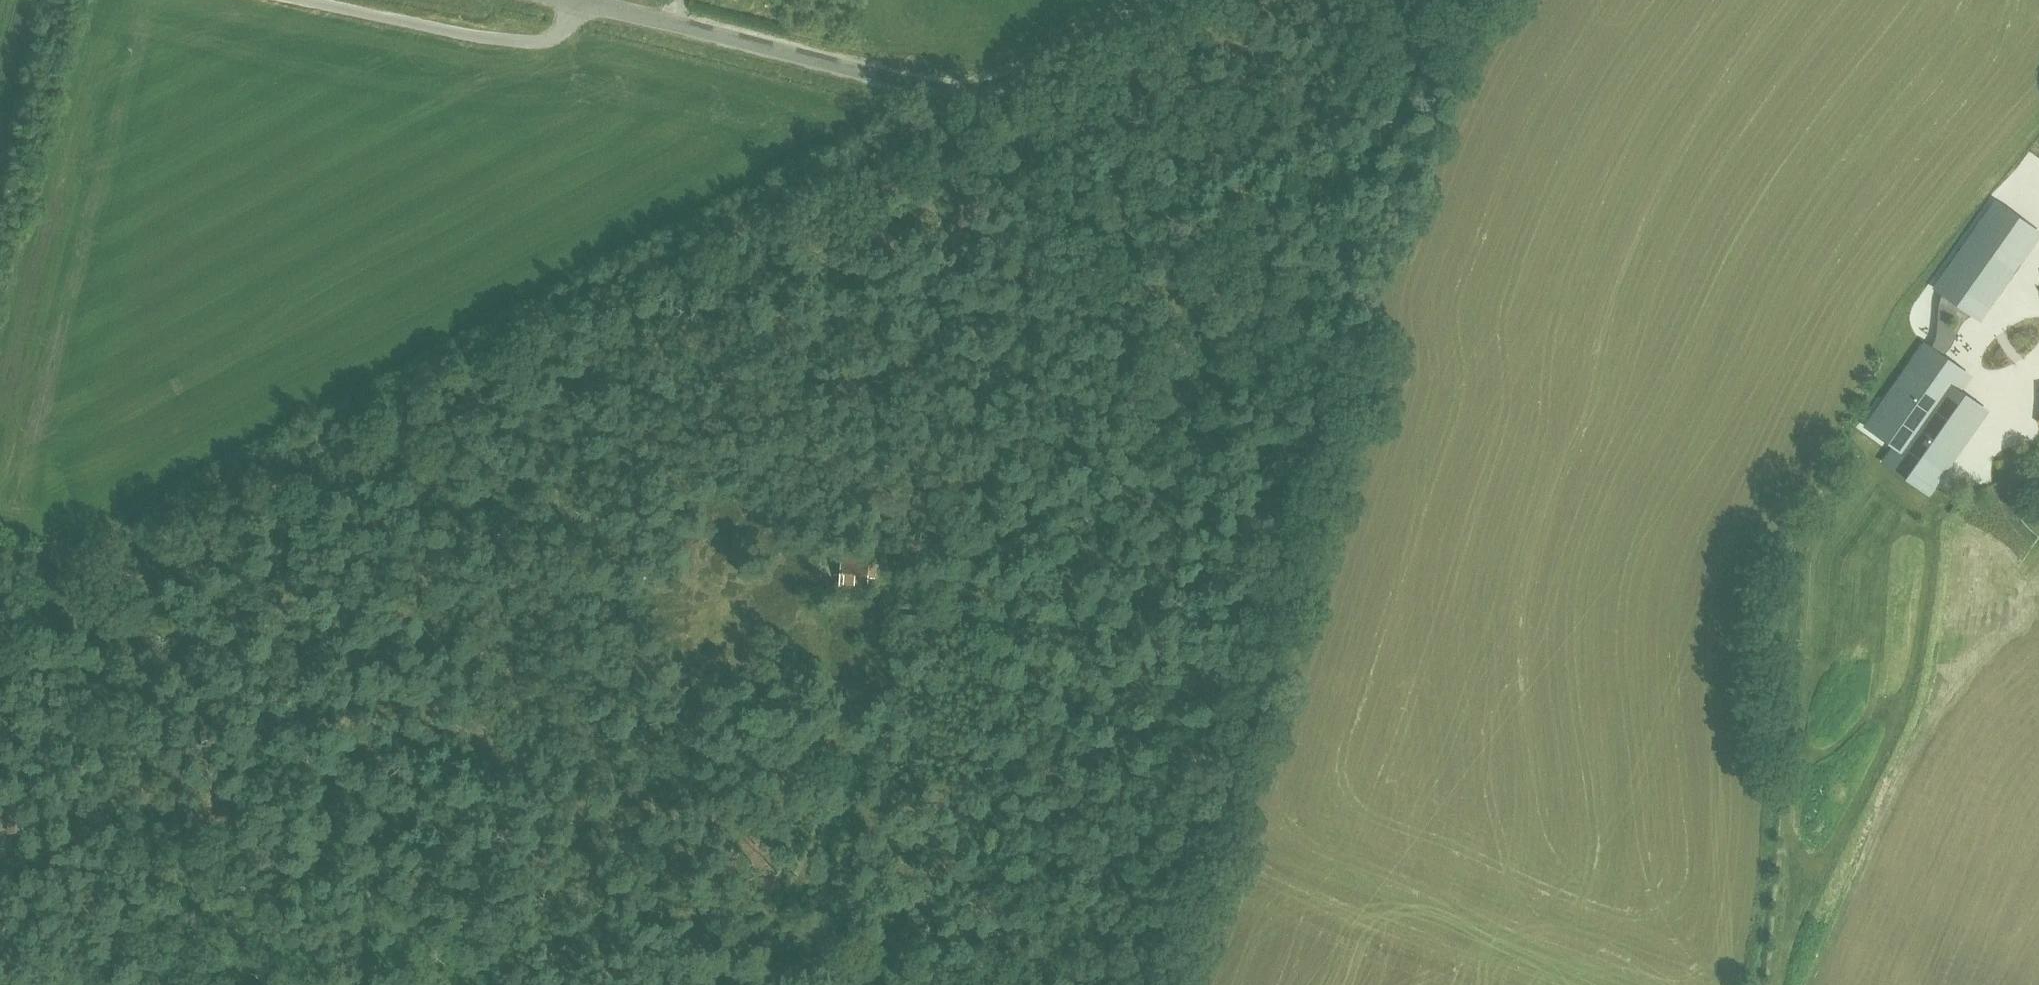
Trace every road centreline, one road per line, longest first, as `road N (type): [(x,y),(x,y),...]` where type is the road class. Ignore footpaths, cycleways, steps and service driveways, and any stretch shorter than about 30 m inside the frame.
road 1 (unclassified): [(585,0),(925,85),(981,87),(1037,68)]
road 2 (unclassified): [(1037,68),(1166,0)]

